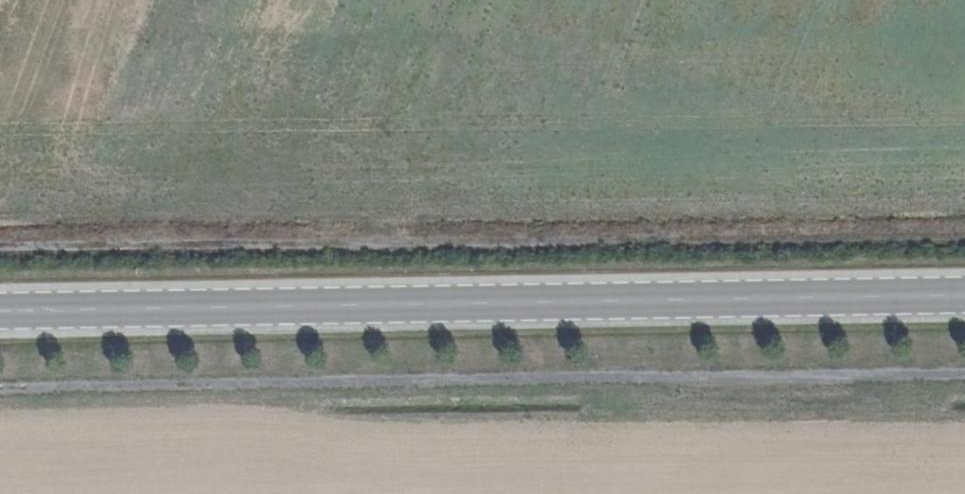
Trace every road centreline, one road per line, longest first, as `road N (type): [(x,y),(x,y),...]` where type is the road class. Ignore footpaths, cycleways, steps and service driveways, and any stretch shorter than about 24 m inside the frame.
road 1 (track): [(964,375),(0,390)]
road 2 (primary): [(964,297),(0,311)]

